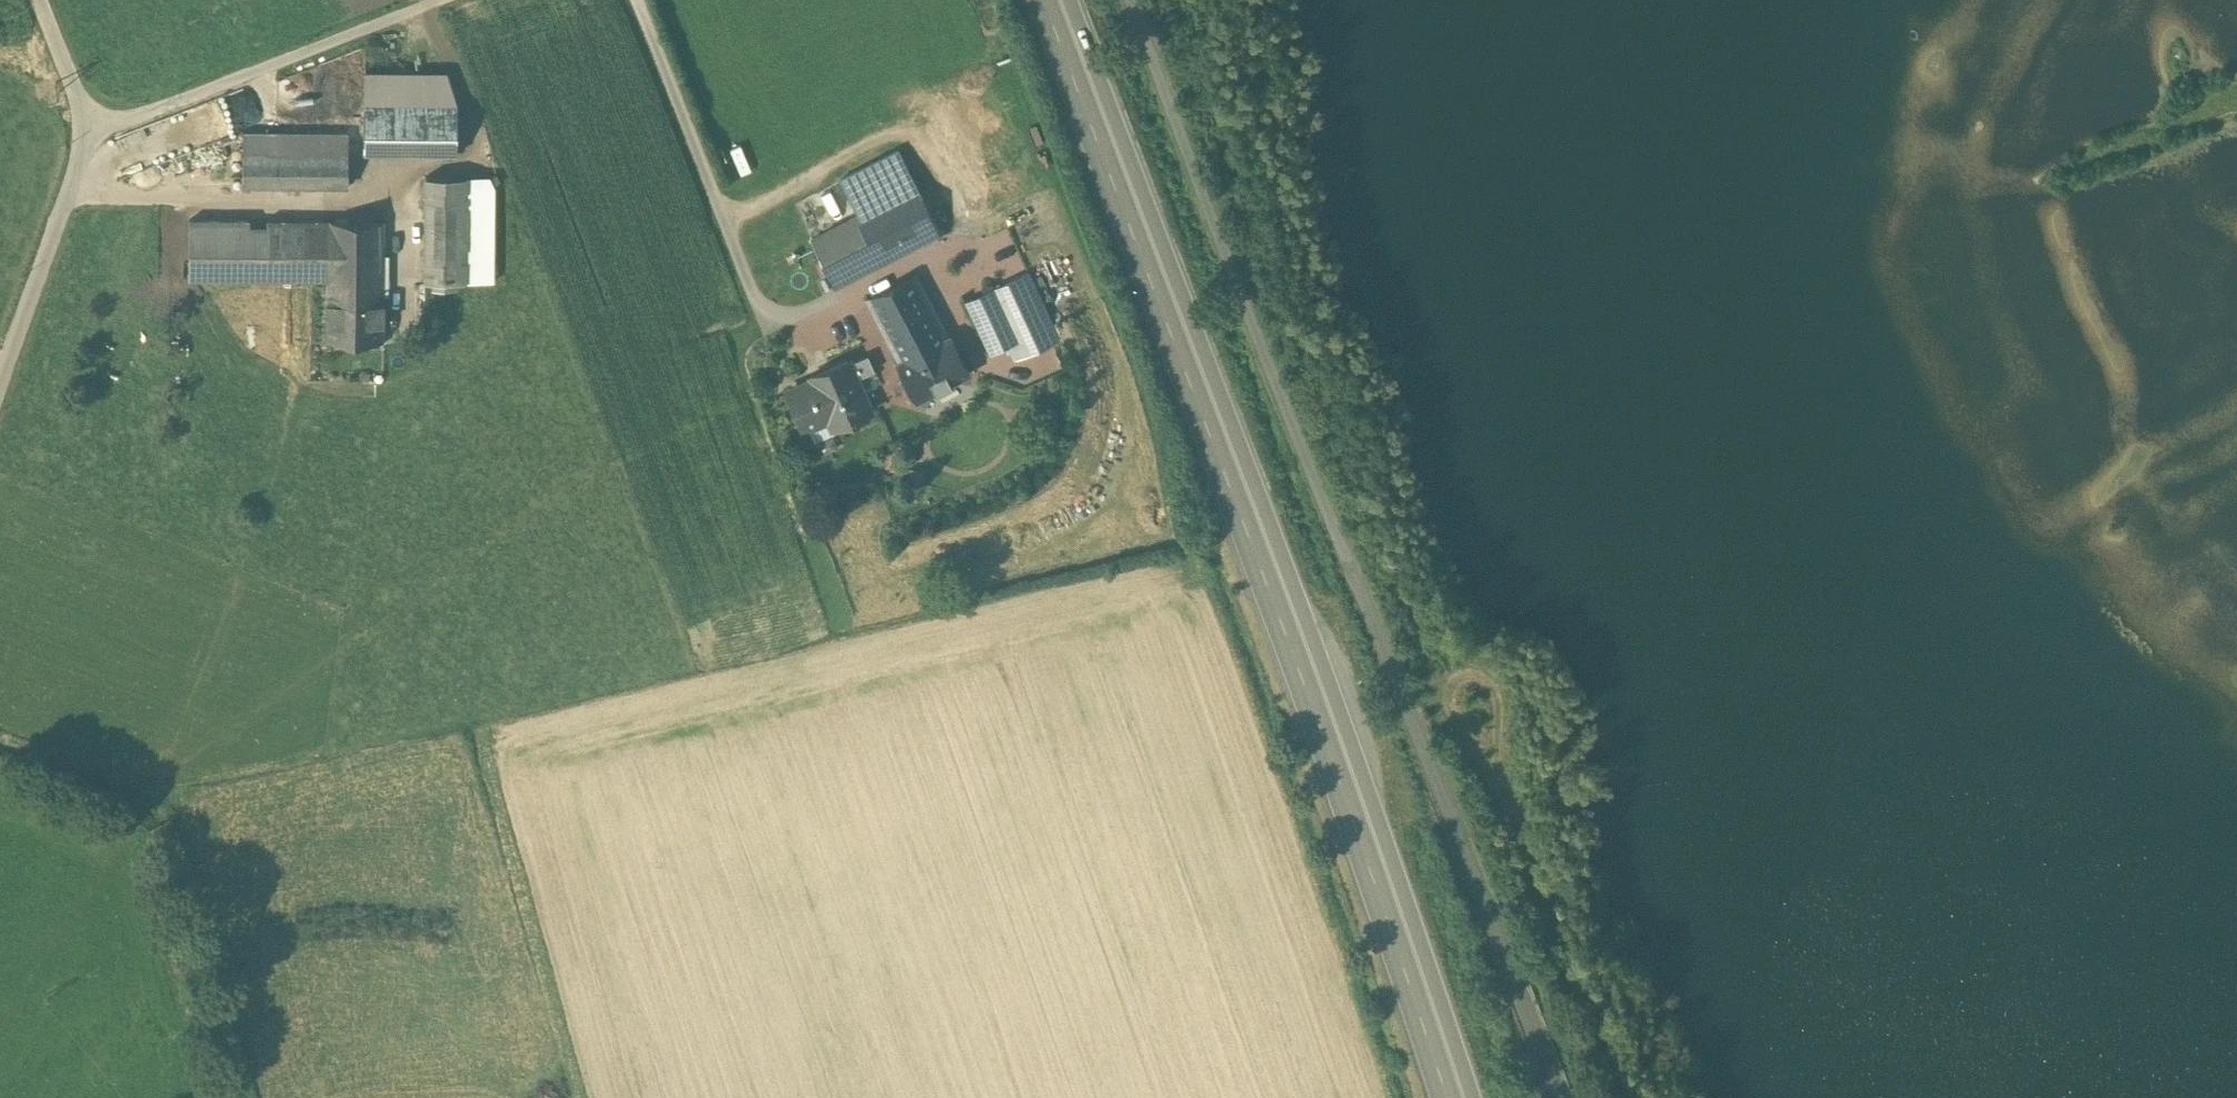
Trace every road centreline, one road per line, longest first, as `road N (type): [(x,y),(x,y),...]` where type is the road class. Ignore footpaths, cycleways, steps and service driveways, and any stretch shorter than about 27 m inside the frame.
road 1 (trunk): [(1057,0),(1455,1097)]
road 2 (unclassified): [(36,0),(85,128),(0,384)]

